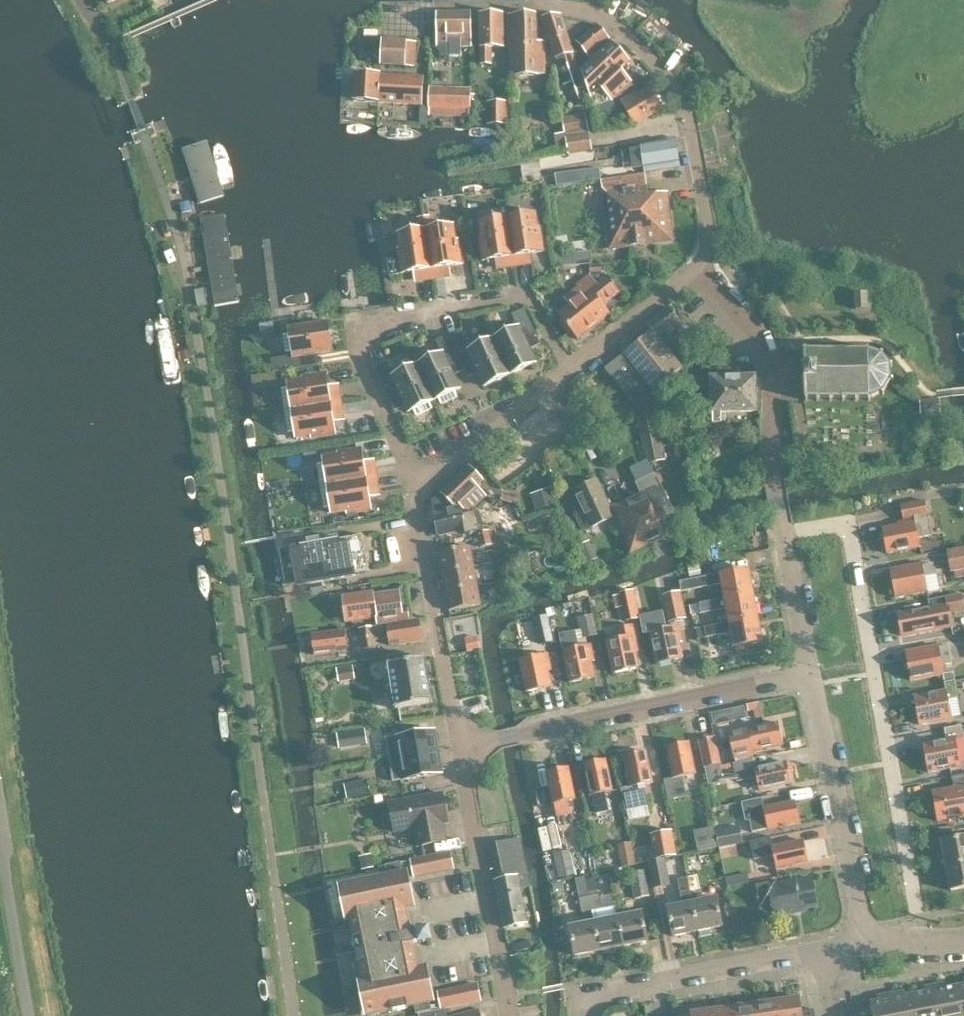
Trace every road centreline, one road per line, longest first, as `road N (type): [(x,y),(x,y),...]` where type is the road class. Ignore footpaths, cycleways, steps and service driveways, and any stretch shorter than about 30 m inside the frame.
road 1 (residential): [(412,489),(348,333),(526,292),(574,364)]
road 2 (residential): [(811,673),(776,487),(773,360),(700,265)]
road 3 (tertiary): [(463,745),(811,673)]
road 4 (residential): [(700,265),(707,233),(674,82),(618,22),(547,0)]
road 5 (unclassified): [(294,1015),(257,737)]
road 6 (tertiary): [(511,1015),(463,745)]
road 7 (residential): [(582,1015),(578,997),(827,957)]
road 8 (residential): [(463,745),(412,489)]
road 9 (tertiary): [(868,927),(811,673)]
road 10 (residential): [(412,489),(574,364)]
road 11 (tertiary): [(29,1015),(0,846)]
road 12 (residential): [(574,364),(700,265)]

